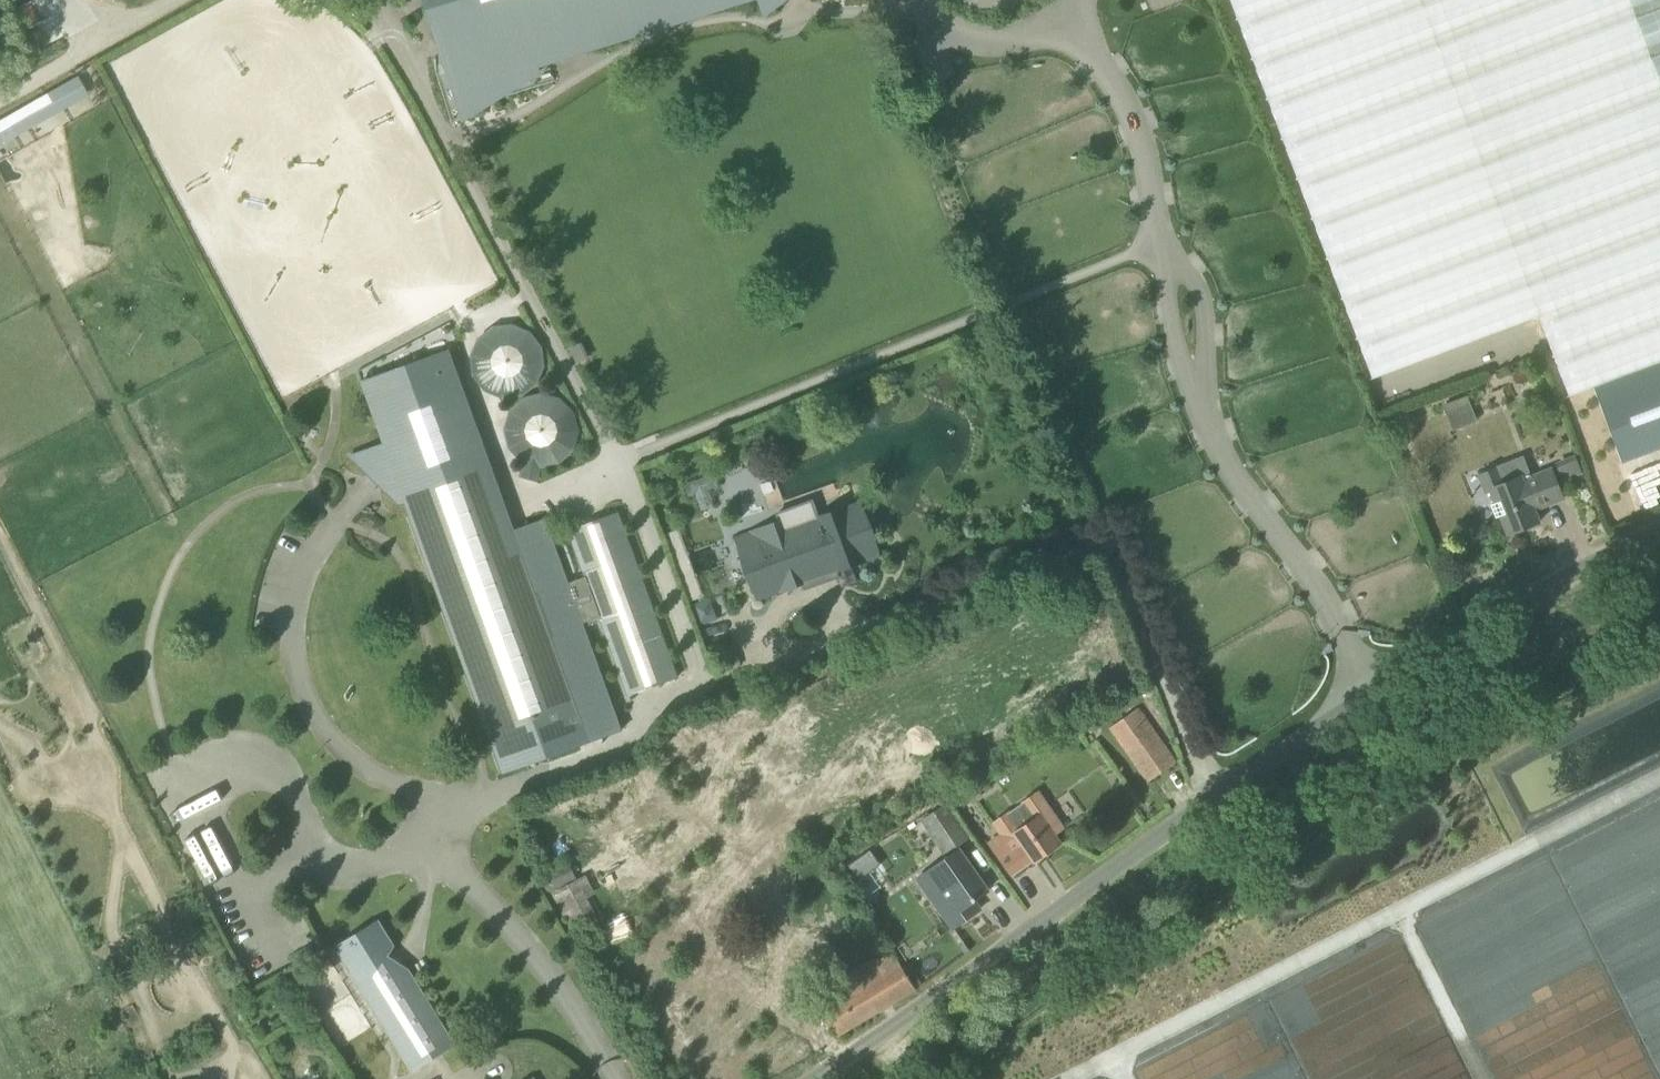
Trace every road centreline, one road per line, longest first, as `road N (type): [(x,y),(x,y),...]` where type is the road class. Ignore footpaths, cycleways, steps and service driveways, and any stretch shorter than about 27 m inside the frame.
road 1 (unclassified): [(812,1078),(1220,800),(1659,532)]
road 2 (track): [(1125,1078),(1114,1058),(1659,780)]
road 3 (track): [(0,103),(186,0)]
road 4 (track): [(1401,912),(1484,1078)]

